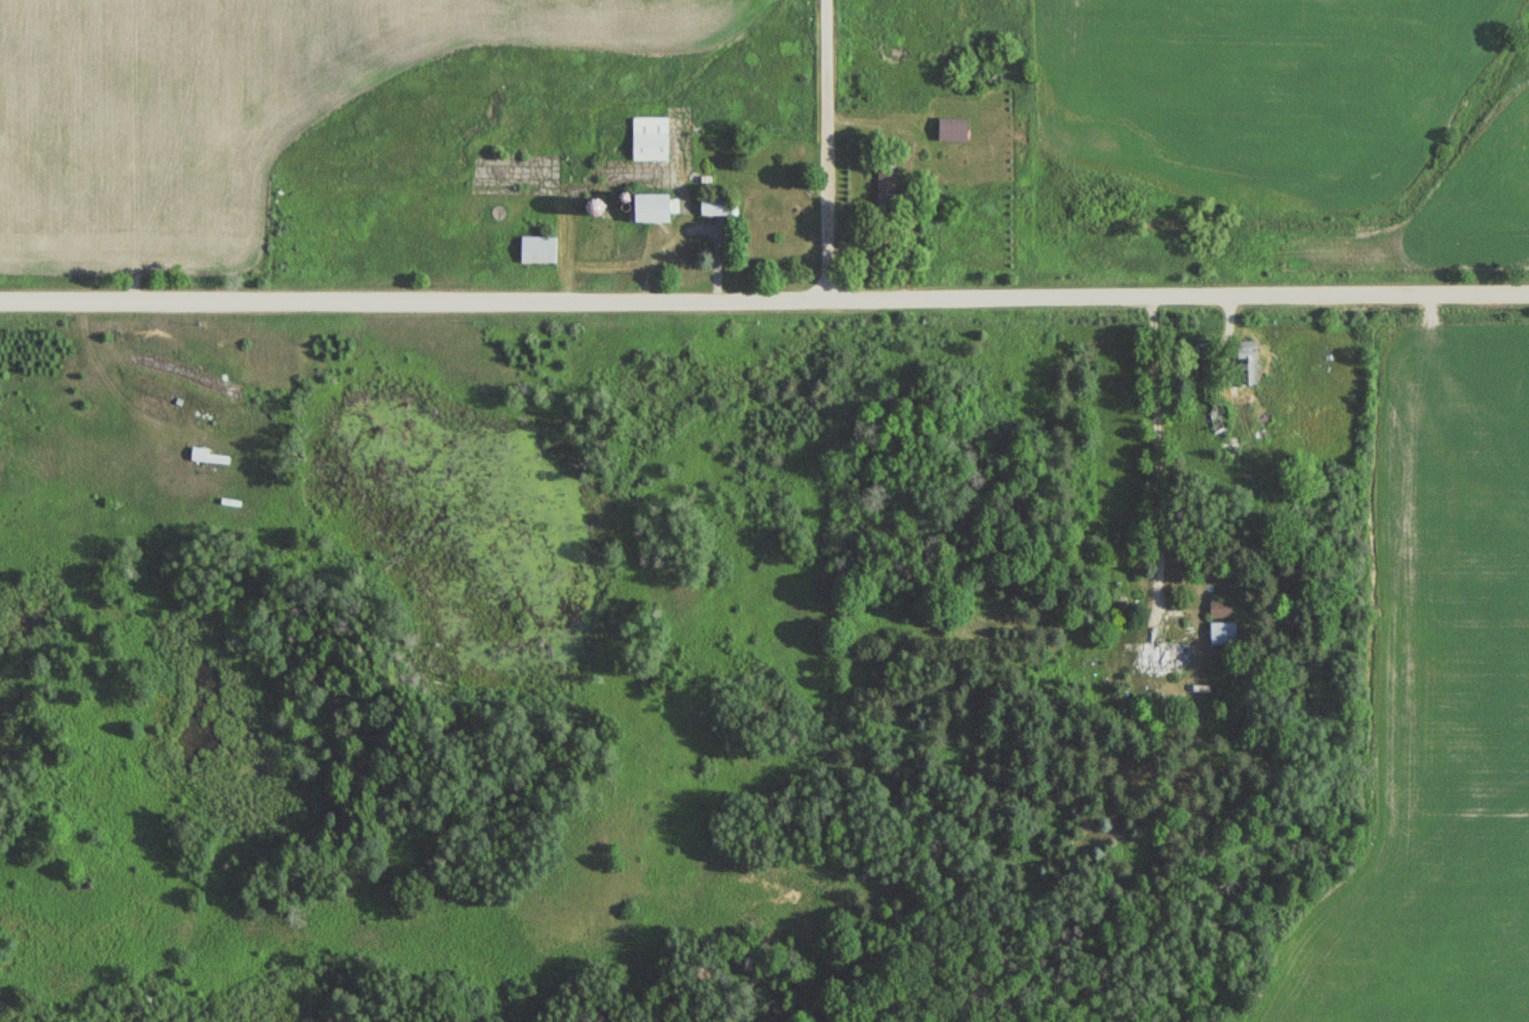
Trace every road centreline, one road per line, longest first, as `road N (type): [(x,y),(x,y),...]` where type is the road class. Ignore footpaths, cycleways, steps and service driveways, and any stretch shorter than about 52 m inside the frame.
road 1 (residential): [(1528,304),(0,319)]
road 2 (residential): [(827,313),(827,0)]

